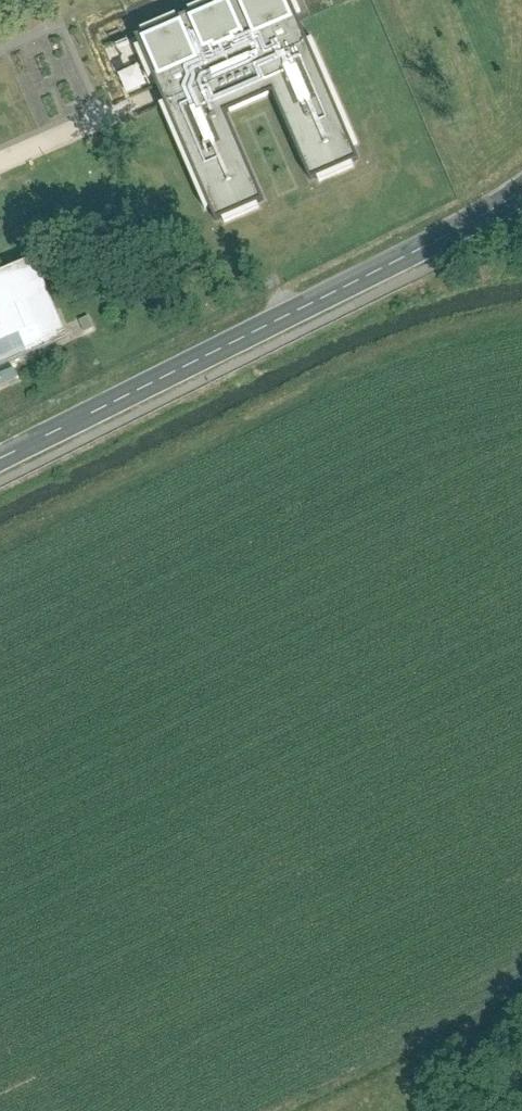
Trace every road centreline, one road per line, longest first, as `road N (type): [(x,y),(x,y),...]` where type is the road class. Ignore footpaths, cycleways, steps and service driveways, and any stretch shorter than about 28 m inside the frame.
road 1 (tertiary): [(0,455),(521,189)]

